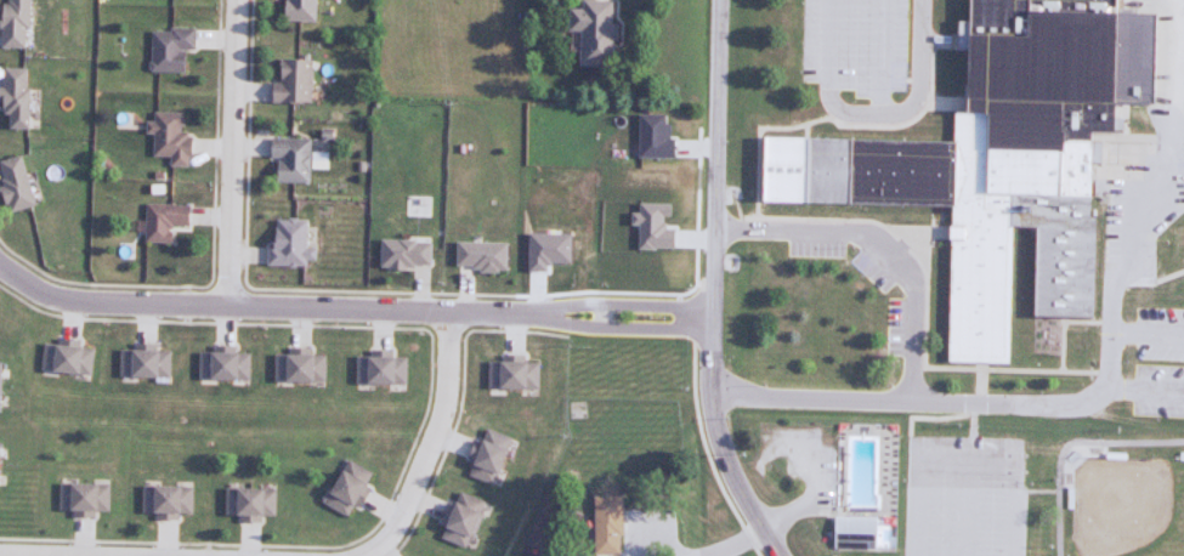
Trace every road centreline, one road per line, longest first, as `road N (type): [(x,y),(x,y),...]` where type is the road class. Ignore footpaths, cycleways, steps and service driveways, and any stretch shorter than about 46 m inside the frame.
road 1 (residential): [(707,316),(114,301),(49,293),(0,263)]
road 2 (residential): [(709,387),(720,0)]
road 3 (residential): [(237,0),(230,305)]
road 4 (residential): [(451,311),(441,418),(406,504),(361,555)]

